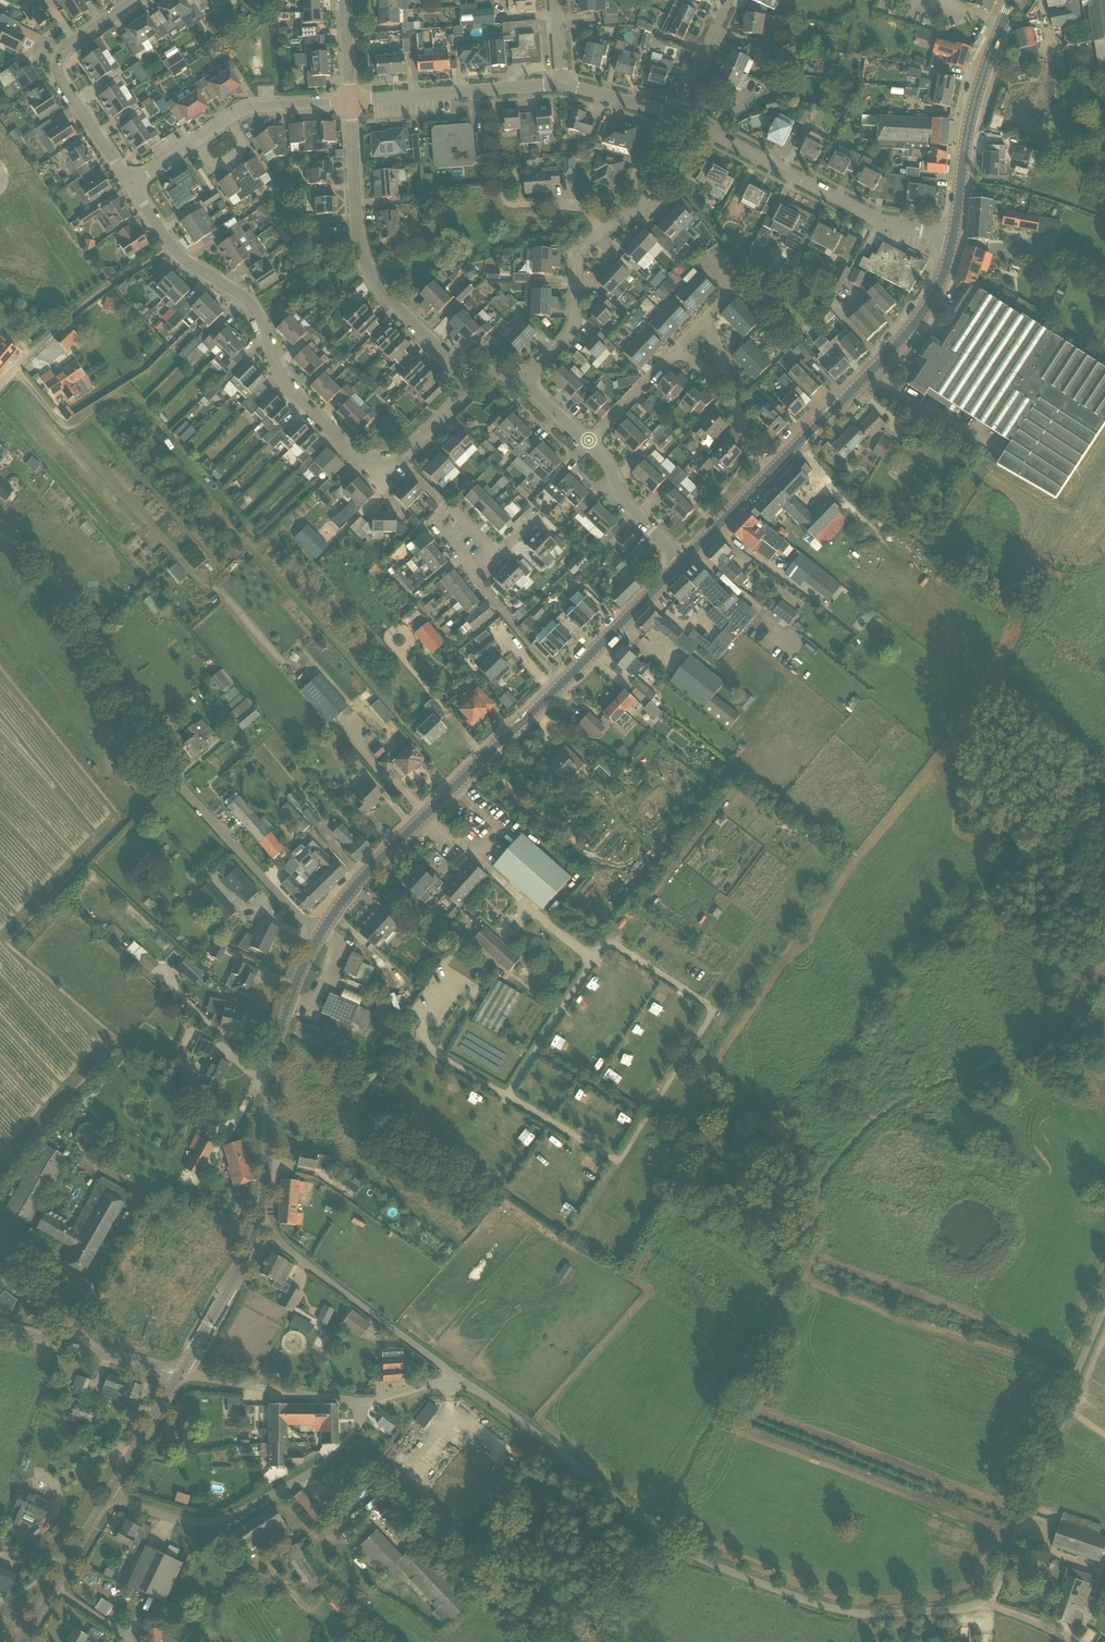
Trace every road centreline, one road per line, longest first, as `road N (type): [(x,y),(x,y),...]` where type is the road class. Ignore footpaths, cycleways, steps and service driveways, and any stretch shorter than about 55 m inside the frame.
road 1 (unclassified): [(458,1380),(700,1560),(826,1607),(927,1613),(966,1608),(1001,1579),(1104,1307)]
road 2 (tertiary): [(321,933),(362,879),(683,562)]
road 3 (unclassified): [(321,933),(169,777),(64,589),(0,535)]
road 4 (tertiary): [(683,562),(907,335),(931,303),(953,236)]
road 5 (residential): [(131,185),(188,264),(253,309),(300,401),(357,458),(400,459)]
road 6 (residential): [(468,373),(377,288),(360,249),(351,101)]
road 7 (tertiary): [(21,1641),(180,1375)]
road 8 (residential): [(953,236),(880,221),(676,115)]
road 9 (tertiary): [(259,1224),(282,1029),(321,933)]
road 10 (unclassified): [(458,1380),(259,1224)]
road 11 (residential): [(136,0),(58,60),(58,77),(131,185)]
road 12 (residential): [(351,101),(244,107),(131,185)]
road 13 (tertiary): [(953,236),(969,127),(1011,0)]
road 14 (residential): [(525,382),(570,337),(585,247),(653,197)]
road 15 (residential): [(563,85),(351,101)]
road 16 (unclassified): [(362,1402),(180,1375)]
road 17 (tertiary): [(180,1375),(259,1224)]
road 18 (residential): [(683,562),(623,502),(609,464),(588,443)]
road 19 (residential): [(496,556),(400,459)]
road 20 (residential): [(588,443),(676,351)]
road 21 (residential): [(676,115),(729,0)]
road 22 (unclassified): [(90,1352),(90,1341),(0,1277)]

